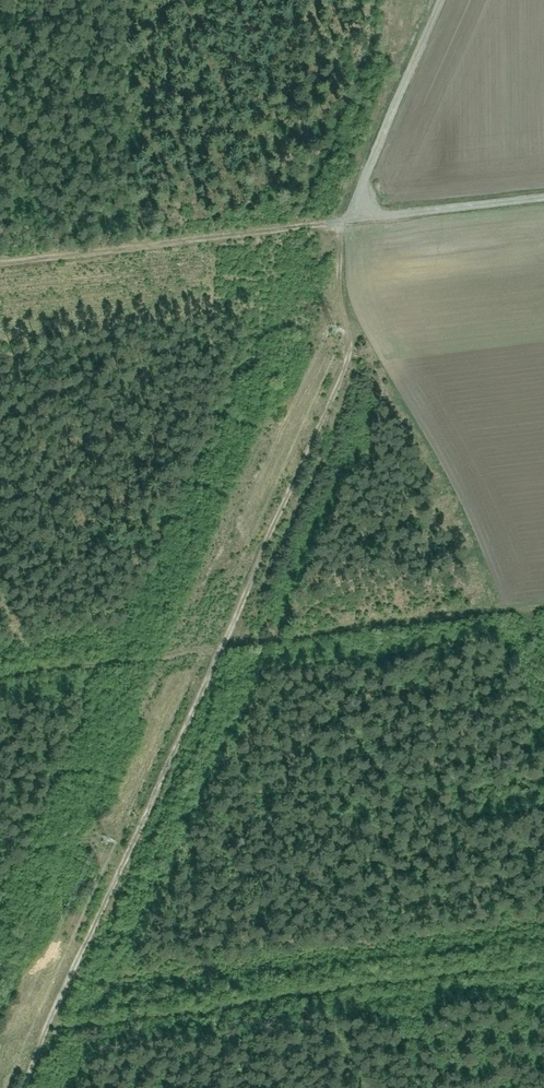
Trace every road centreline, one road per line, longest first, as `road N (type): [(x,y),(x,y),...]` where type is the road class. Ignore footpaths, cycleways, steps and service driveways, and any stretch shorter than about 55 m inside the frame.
road 1 (track): [(370,214),(361,268),(333,298),(333,330),(363,327),(21,1087)]
road 2 (track): [(0,260),(543,192)]
road 3 (track): [(543,602),(306,625),(221,643)]
road 4 (track): [(351,216),(354,187),(425,0)]

